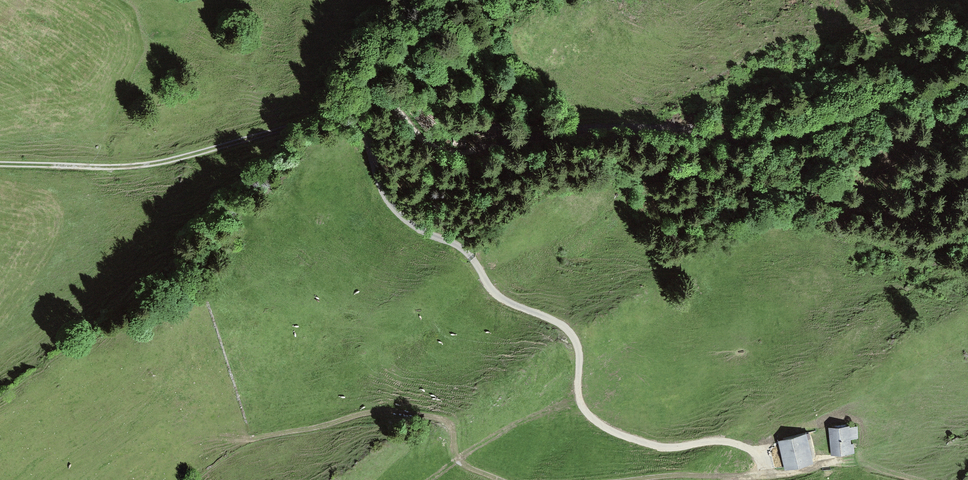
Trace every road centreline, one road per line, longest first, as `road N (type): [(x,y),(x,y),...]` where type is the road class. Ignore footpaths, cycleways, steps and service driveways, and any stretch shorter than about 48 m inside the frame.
road 1 (track): [(0,165),(113,172),(360,111),(393,207),(473,258),(496,296),(566,326),(580,354),(581,407),(619,440),(719,443),(761,453),(760,472),(683,479)]
road 2 (track): [(360,111),(379,98),(442,147),(474,150),(607,127),(761,140),(904,95),(967,104)]

